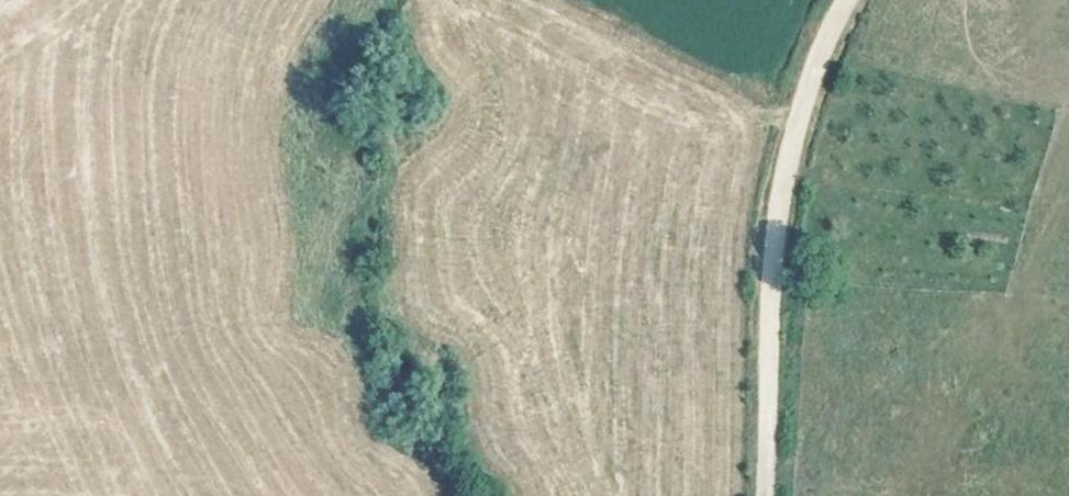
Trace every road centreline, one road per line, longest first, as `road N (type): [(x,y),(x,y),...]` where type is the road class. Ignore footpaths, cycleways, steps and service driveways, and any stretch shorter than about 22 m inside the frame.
road 1 (track): [(765,495),(772,254),(791,142),(845,0)]

